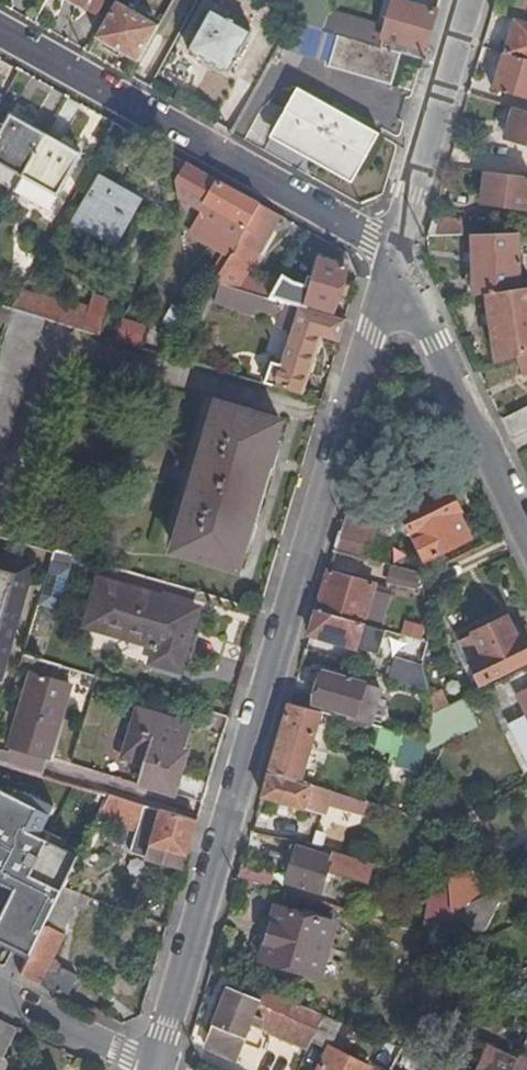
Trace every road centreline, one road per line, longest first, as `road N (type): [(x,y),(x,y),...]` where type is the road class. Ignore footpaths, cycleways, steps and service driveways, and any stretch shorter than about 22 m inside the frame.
road 1 (tertiary): [(153,1069),(394,251)]
road 2 (residential): [(0,40),(394,251)]
road 3 (residential): [(394,251),(526,522)]
road 4 (tertiary): [(394,251),(468,0)]
road 5 (residential): [(153,1069),(0,993)]

